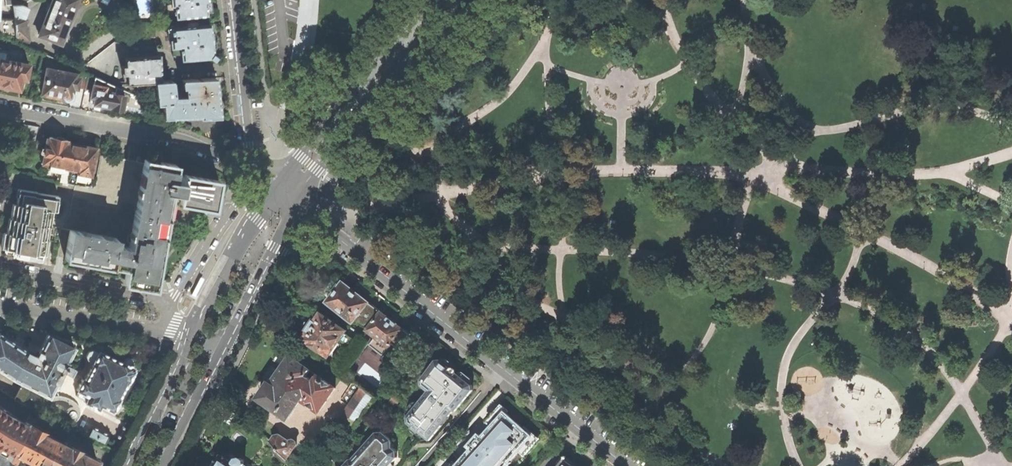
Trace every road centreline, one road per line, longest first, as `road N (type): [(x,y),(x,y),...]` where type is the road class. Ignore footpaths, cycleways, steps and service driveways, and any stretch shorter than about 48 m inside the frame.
road 1 (residential): [(287,194),(629,465)]
road 2 (residential): [(0,107),(179,139),(287,194)]
road 3 (residential): [(479,0),(350,161),(323,146)]
road 4 (residential): [(287,194),(254,144),(236,0)]
road 5 (residential): [(2,305),(192,336)]
road 6 (secondary): [(441,0),(323,146)]
road 7 (residential): [(171,303),(0,270)]
road 8 (secondary): [(287,194),(255,218),(192,336)]
road 9 (secondary): [(226,354),(279,248),(287,194)]
road 10 (secondary): [(192,336),(127,465)]
road 11 (secondary): [(168,465),(226,354)]

